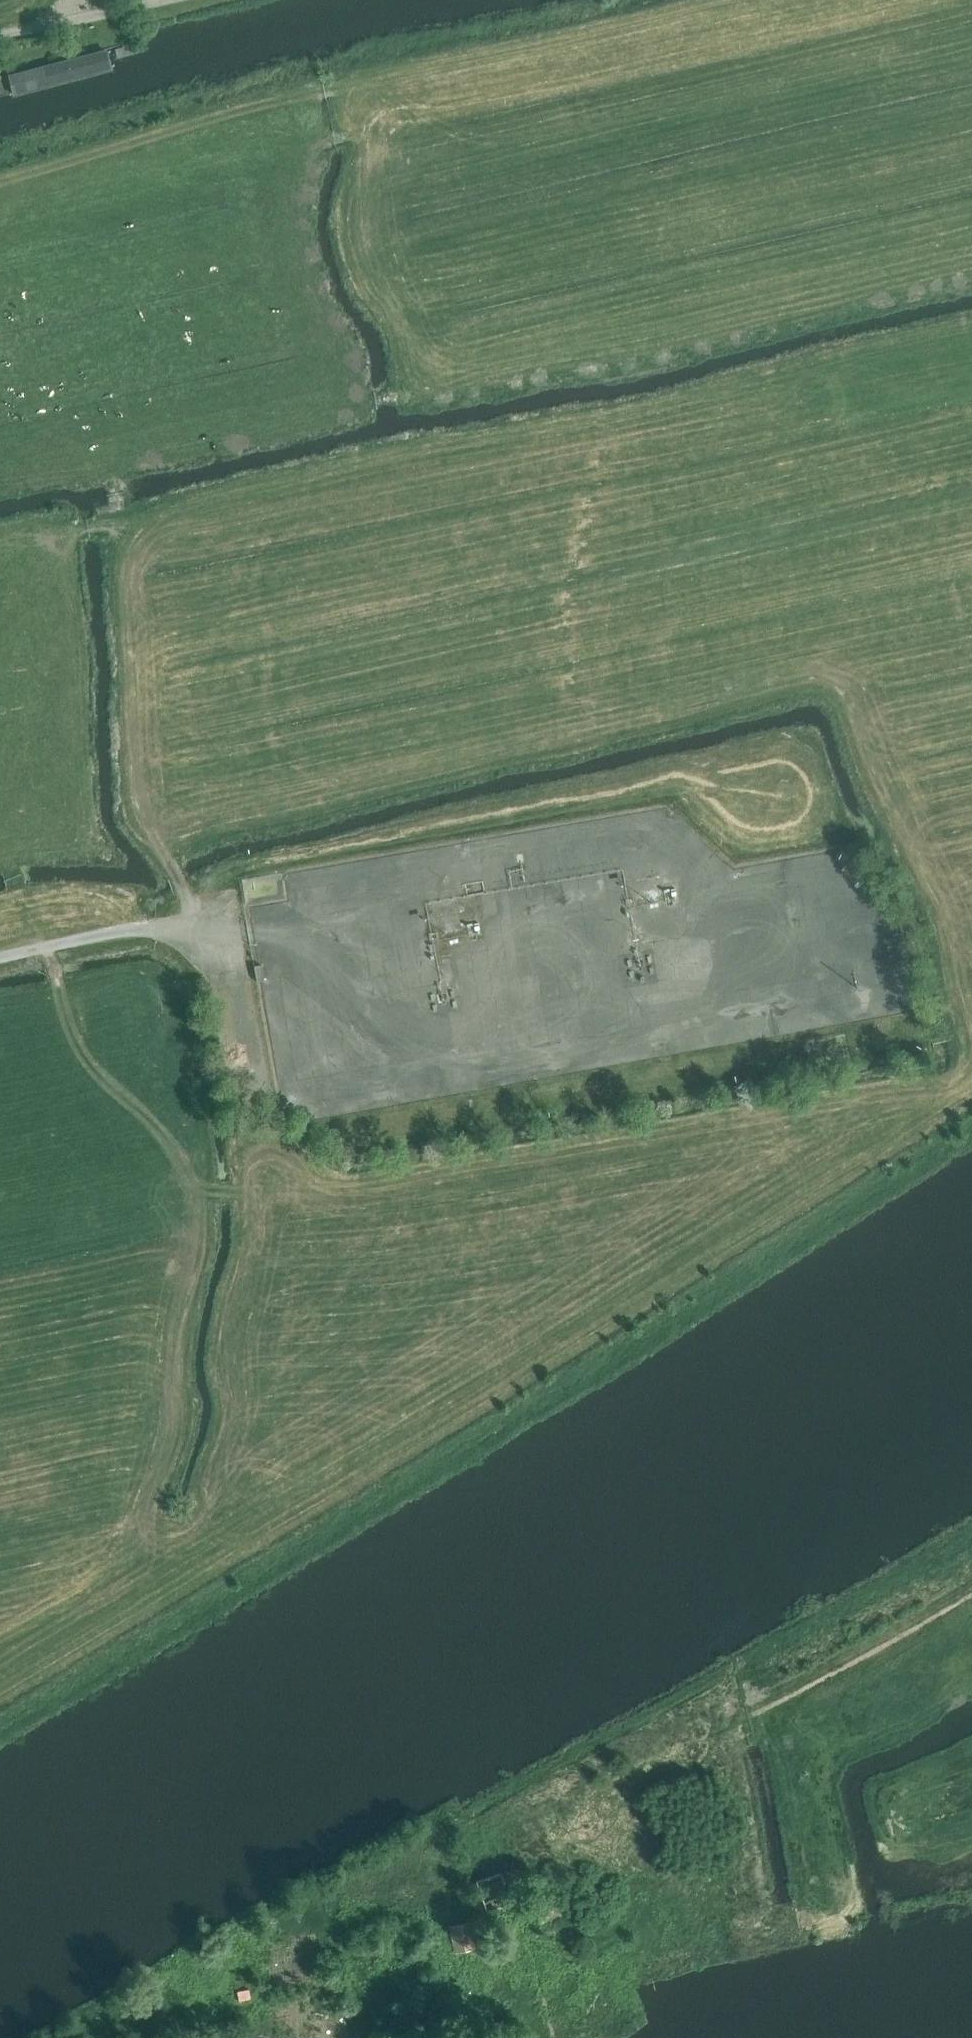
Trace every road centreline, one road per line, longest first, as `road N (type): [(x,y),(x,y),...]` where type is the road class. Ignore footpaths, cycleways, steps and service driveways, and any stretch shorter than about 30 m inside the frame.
road 1 (unclassified): [(0,35),(164,0)]

